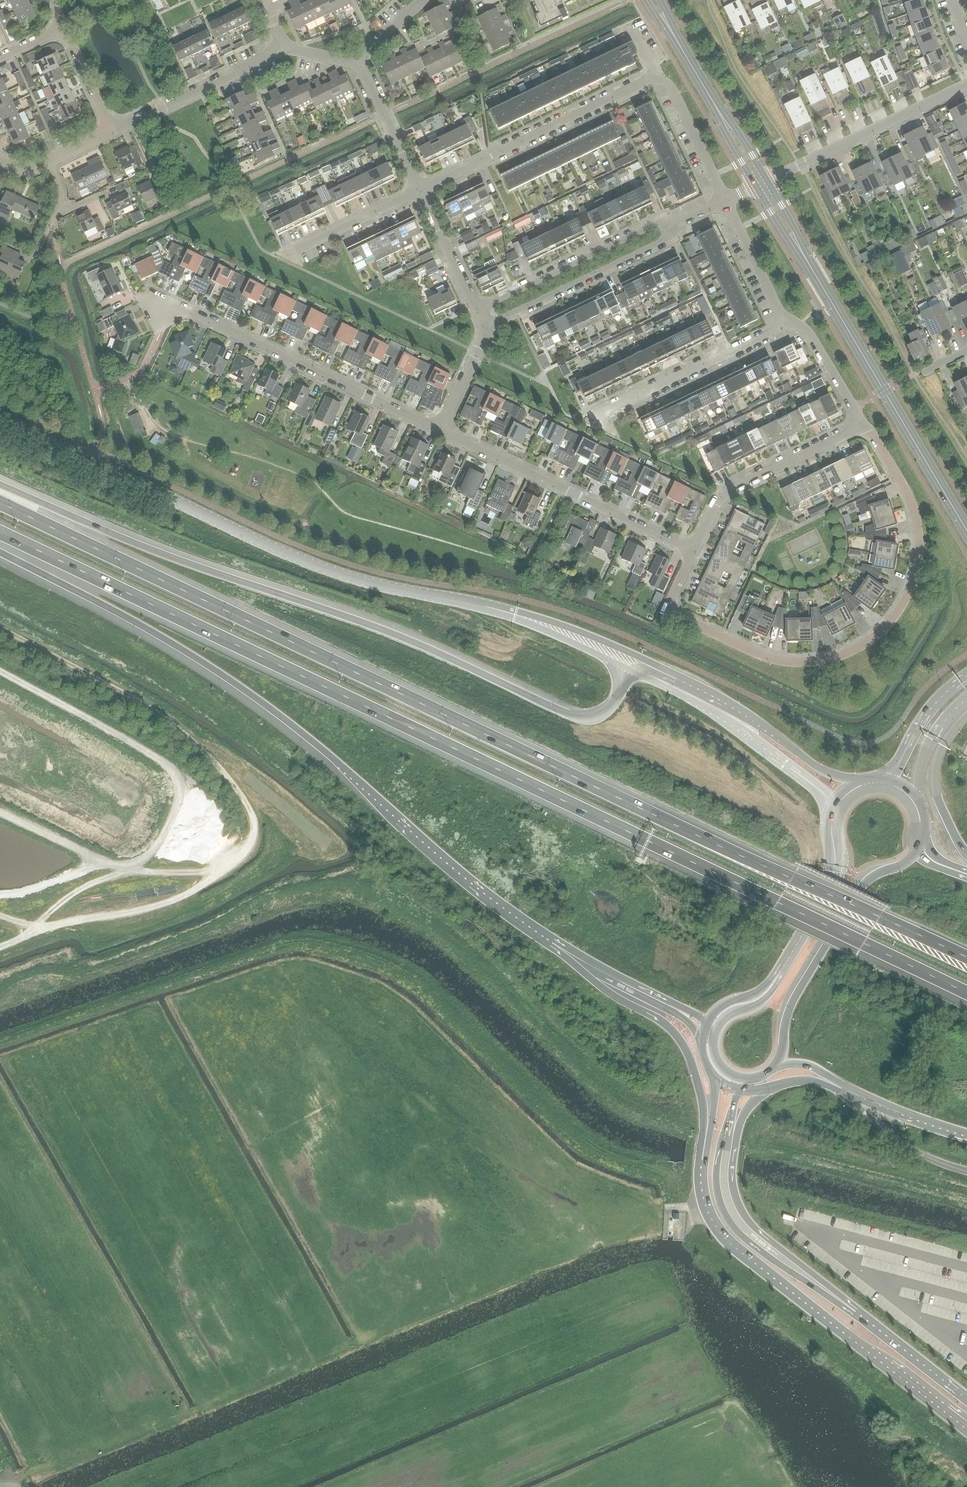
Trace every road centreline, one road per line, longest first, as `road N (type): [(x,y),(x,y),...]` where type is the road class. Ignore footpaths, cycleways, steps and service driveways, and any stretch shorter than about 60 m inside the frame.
road 1 (motorway): [(0,552),(240,686),(478,889),(646,1003)]
road 2 (motorway): [(678,827),(0,503)]
road 3 (motorway): [(638,665),(608,707),(571,715),(403,637),(210,573),(0,487)]
road 4 (motorway): [(0,533),(625,830)]
road 5 (tertiary): [(515,615),(355,577),(247,539),(0,415)]
road 6 (unclassified): [(865,423),(895,481),(912,546),(899,596),(866,637),(838,649),(788,653),(721,630),(674,606),(694,561)]
road 7 (primary): [(966,1402),(739,1223),(724,1184),(731,1124)]
road 8 (trunk): [(625,830),(966,993)]
road 9 (primary): [(704,1175),(712,1212),(734,1242),(966,1425)]
road 10 (tertiary): [(966,532),(801,253)]
road 11 (trunk): [(966,958),(678,827)]
road 12 (unclassified): [(440,432),(158,303)]
road 13 (unclassified): [(694,561),(440,432)]
road 14 (primary): [(773,1068),(789,1008),(862,884),(903,863),(918,842)]
road 15 (residential): [(657,79),(420,188)]
road 16 (residential): [(694,561),(729,489),(865,423)]
road 17 (residential): [(767,182),(966,83)]
road 18 (residential): [(597,418),(787,318)]
road 19 (unclassified): [(488,327),(664,240),(673,226)]
road 20 (unclassified): [(673,226),(657,224),(479,304)]
road 21 (residential): [(283,45),(110,133)]
road 22 (motorway): [(646,1003),(681,1042),(695,1073),(704,1175)]
road 23 (primary): [(833,814),(833,876),(782,969)]
road 24 (primary): [(865,784),(823,770),(720,707)]
road 25 (residential): [(420,188),(278,258)]
road 26 (primary): [(720,707),(823,793),(833,814)]
road 27 (trunk): [(966,854),(935,777),(942,748),(966,716)]
road 28 (residential): [(729,202),(671,87),(657,79)]
road 29 (residential): [(420,188),(360,63)]
road 30 (secondary): [(966,675),(928,711),(882,783)]
road 31 (tertiary): [(515,615),(638,665)]
road 32 (residential): [(865,423),(811,335),(787,318)]
road 33 (residential): [(479,304),(420,188)]
road 34 (residential): [(787,318),(729,202)]
road 35 (secondary): [(917,807),(926,752),(966,700)]

